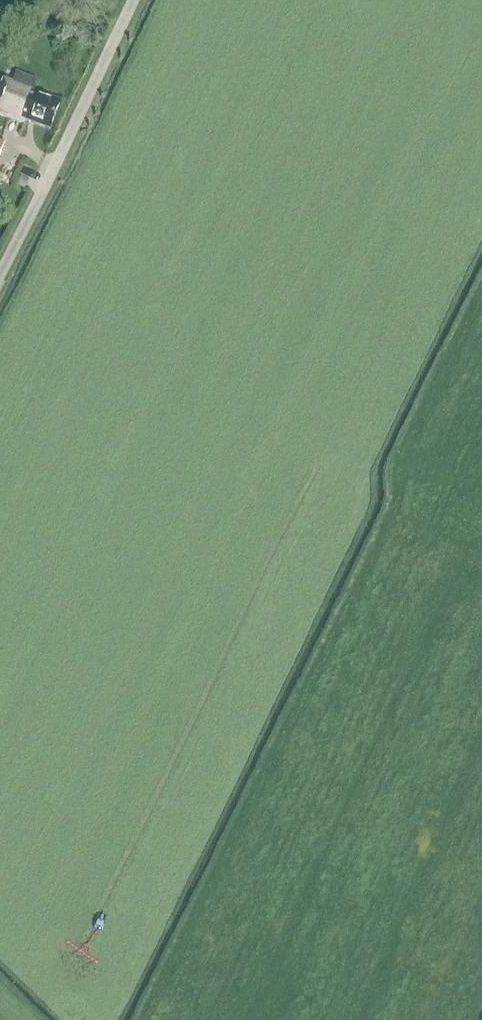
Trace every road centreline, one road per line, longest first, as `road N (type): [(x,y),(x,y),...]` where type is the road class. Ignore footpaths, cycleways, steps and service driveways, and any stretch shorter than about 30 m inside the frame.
road 1 (unclassified): [(0,273),(133,0)]

